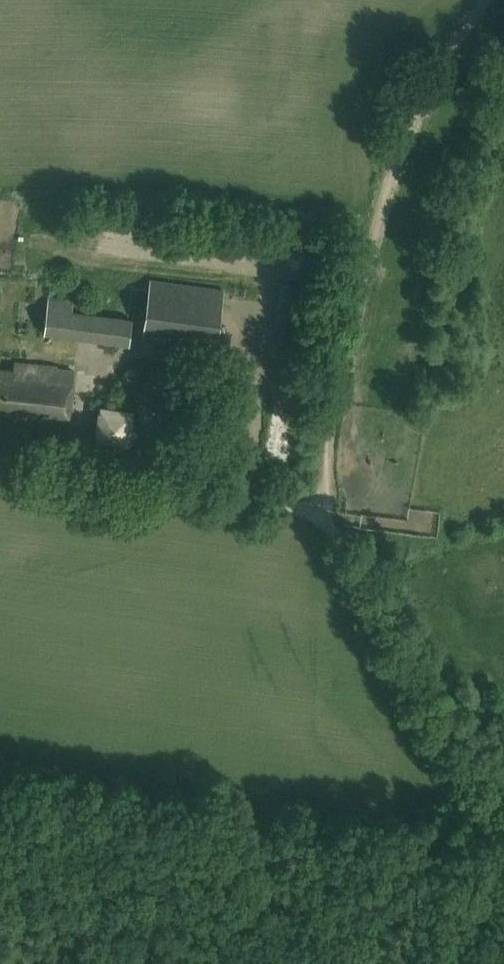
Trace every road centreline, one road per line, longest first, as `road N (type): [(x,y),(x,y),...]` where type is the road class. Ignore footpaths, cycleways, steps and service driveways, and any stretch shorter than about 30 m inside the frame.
road 1 (track): [(326,513),(338,387),(377,215),(394,160),(479,0)]
road 2 (track): [(503,857),(416,705),(326,513)]
road 3 (track): [(326,513),(0,465)]
road 4 (track): [(492,837),(430,963)]

